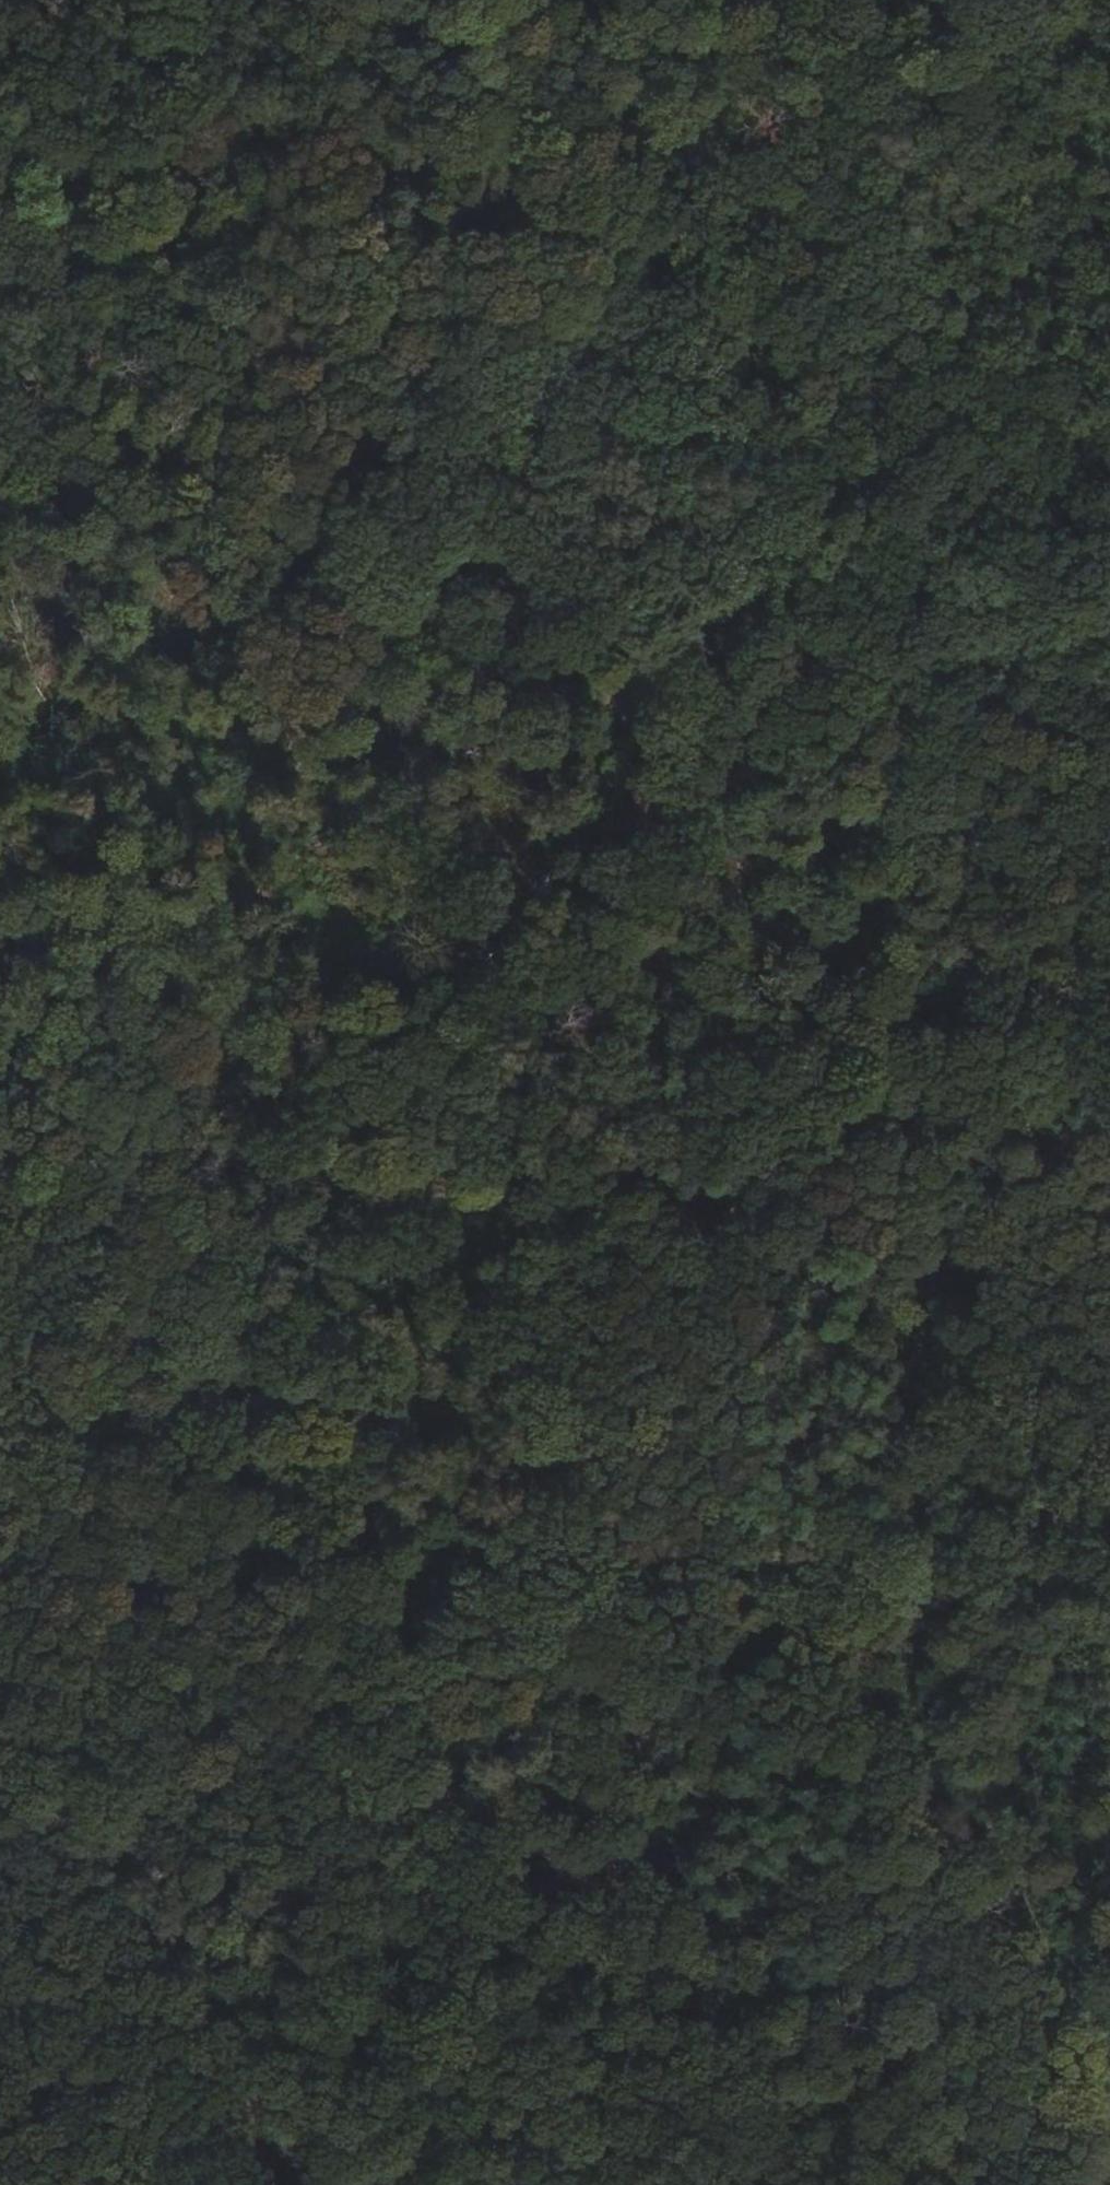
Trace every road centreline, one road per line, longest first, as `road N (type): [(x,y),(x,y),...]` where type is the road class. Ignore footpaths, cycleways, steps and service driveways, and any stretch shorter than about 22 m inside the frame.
road 1 (track): [(0,1392),(847,1753)]
road 2 (track): [(0,825),(505,240)]
road 3 (track): [(420,2184),(847,1753)]

